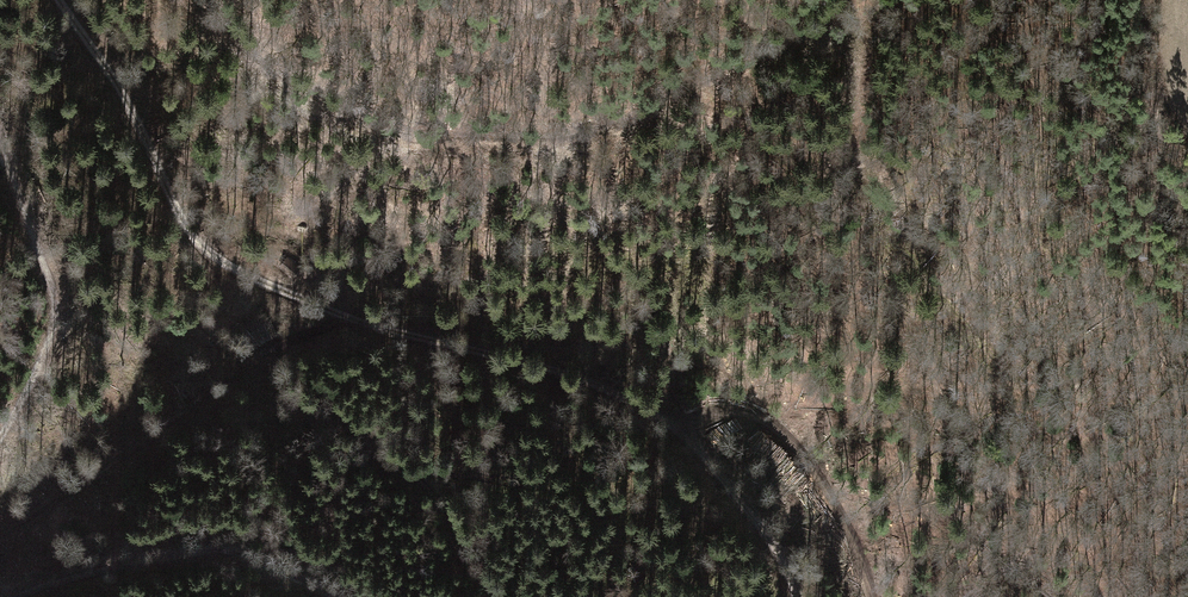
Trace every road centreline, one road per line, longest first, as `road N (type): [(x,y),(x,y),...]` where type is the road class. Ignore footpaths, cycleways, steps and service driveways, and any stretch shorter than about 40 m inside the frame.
road 1 (track): [(795,596),(779,553),(742,505),(666,418),(641,403),(567,373),(357,320),(271,288),(197,244),(124,88),(57,0)]
road 2 (track): [(330,596),(224,553),(124,567),(10,596)]
road 3 (track): [(0,434),(59,315),(0,139)]
road 4 (track): [(869,596),(850,528),(821,482),(751,411),(718,409),(681,434)]

